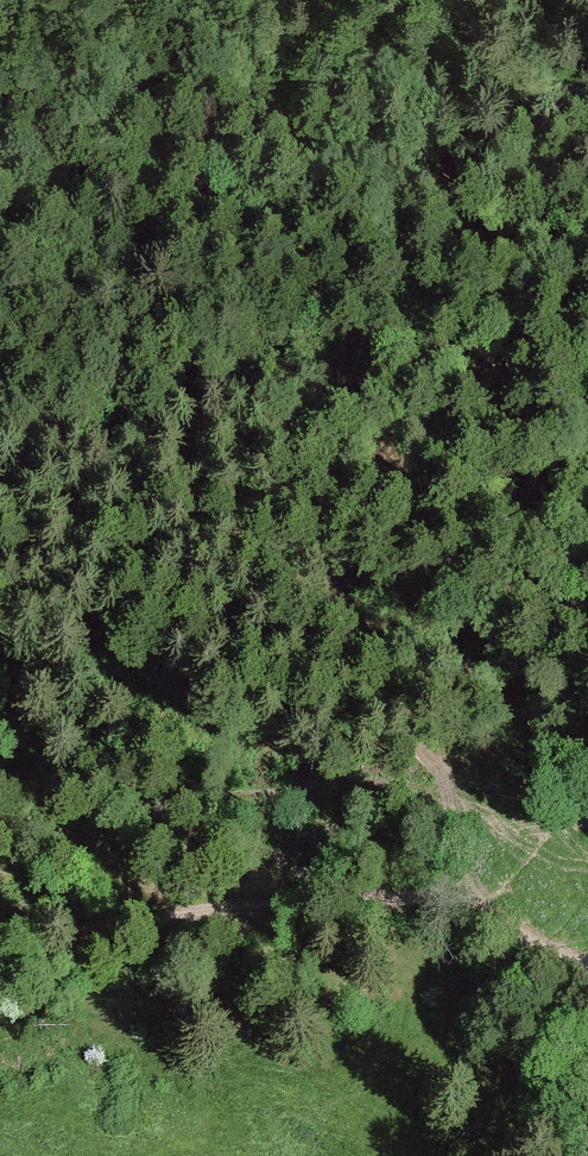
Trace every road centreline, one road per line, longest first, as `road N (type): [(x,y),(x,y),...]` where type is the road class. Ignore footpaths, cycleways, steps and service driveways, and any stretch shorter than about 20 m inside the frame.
road 1 (track): [(533,859),(300,616),(127,491),(0,415)]
road 2 (track): [(505,926),(392,896),(0,942)]
road 3 (track): [(505,926),(533,859),(556,828),(587,509)]
road 4 (track): [(392,896),(228,845),(138,793),(0,777)]
road 5 (track): [(573,1155),(548,1060),(556,1013),(580,981)]

